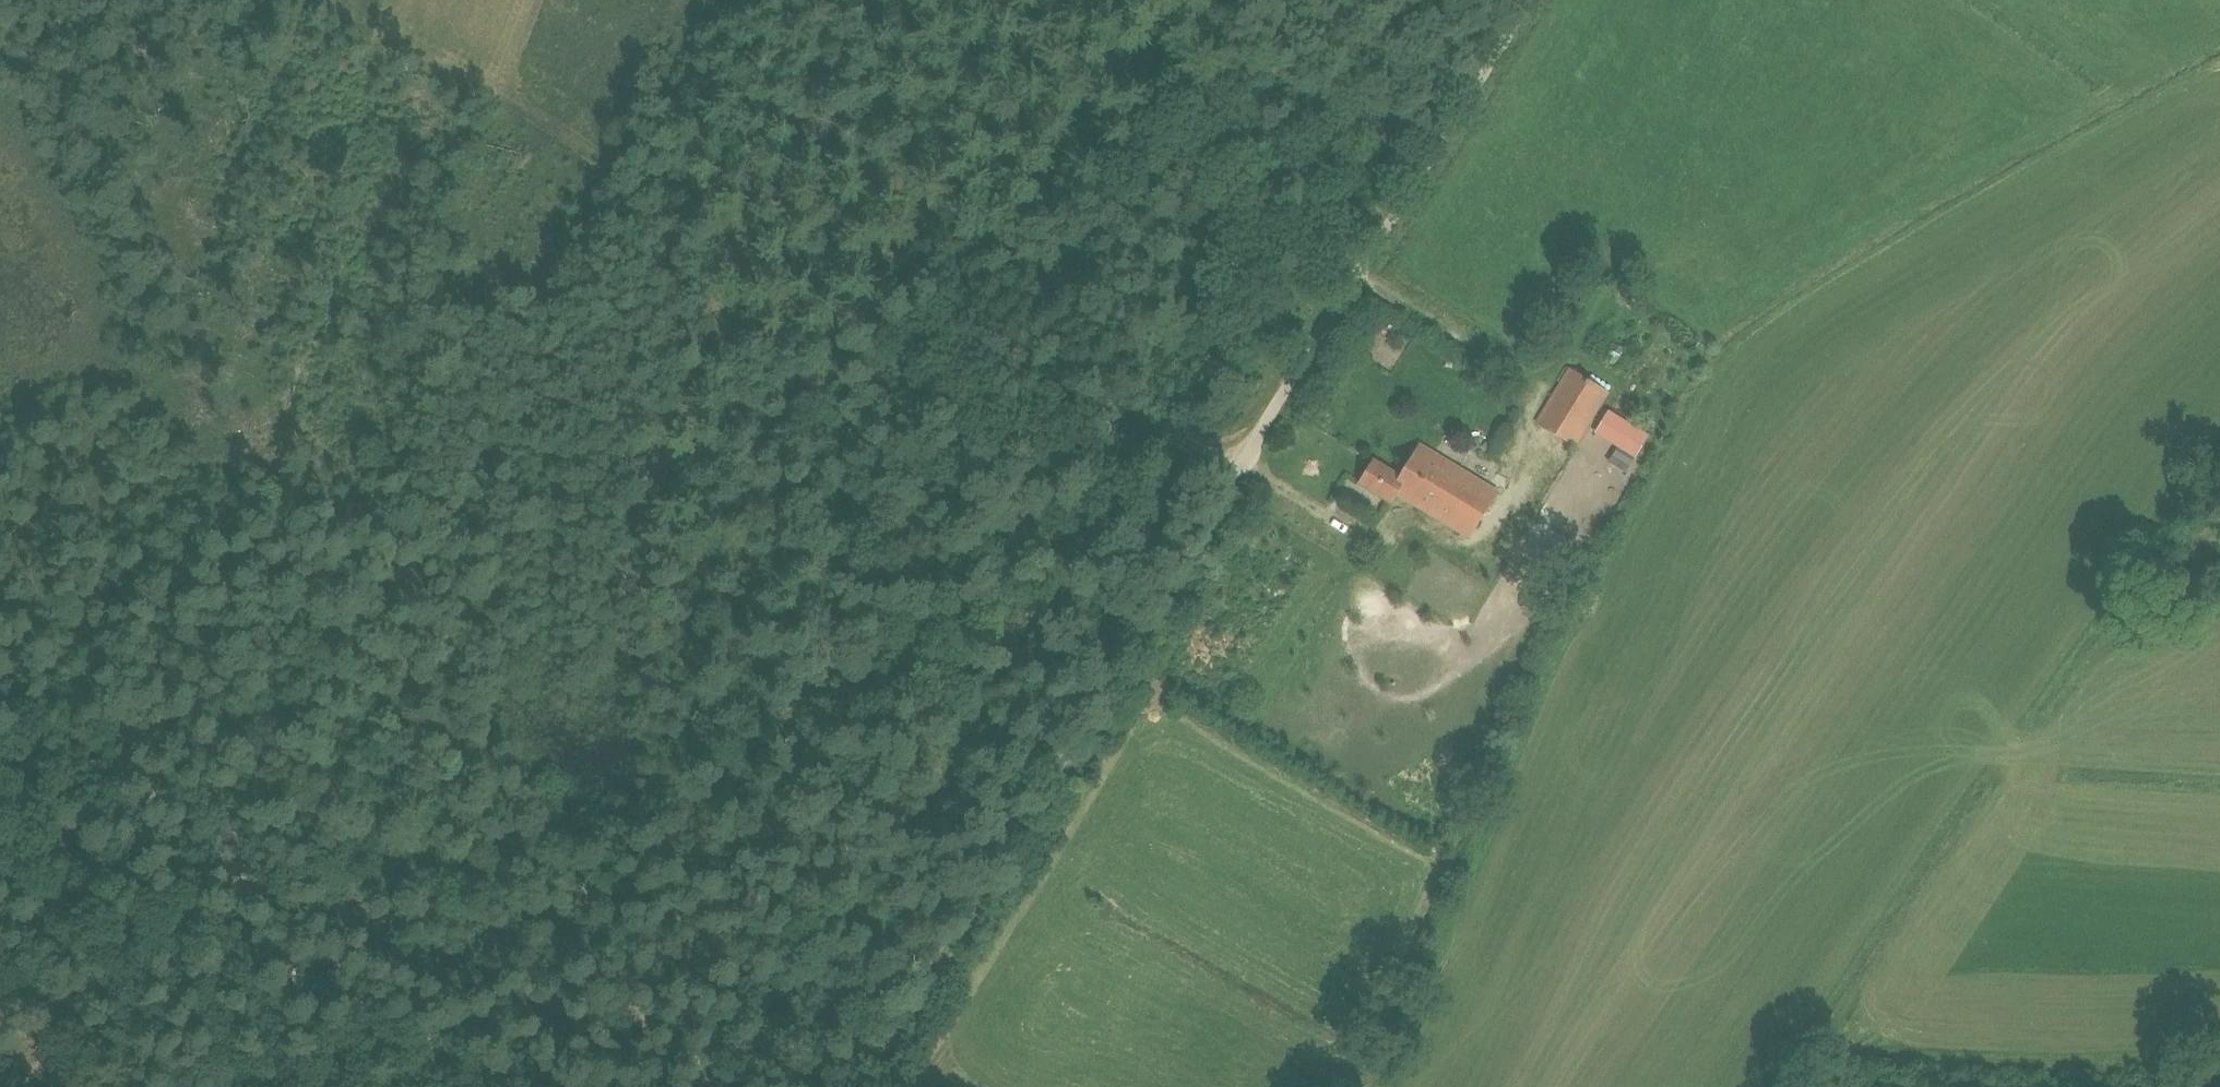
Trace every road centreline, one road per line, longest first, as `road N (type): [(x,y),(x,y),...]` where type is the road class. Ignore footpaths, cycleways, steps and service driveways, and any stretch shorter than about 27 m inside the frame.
road 1 (track): [(865,1086),(1242,460)]
road 2 (track): [(0,790),(326,994),(524,1086)]
road 3 (residential): [(1527,0),(1242,460)]
road 4 (track): [(5,1086),(123,872)]
road 5 (track): [(106,1086),(0,967)]

